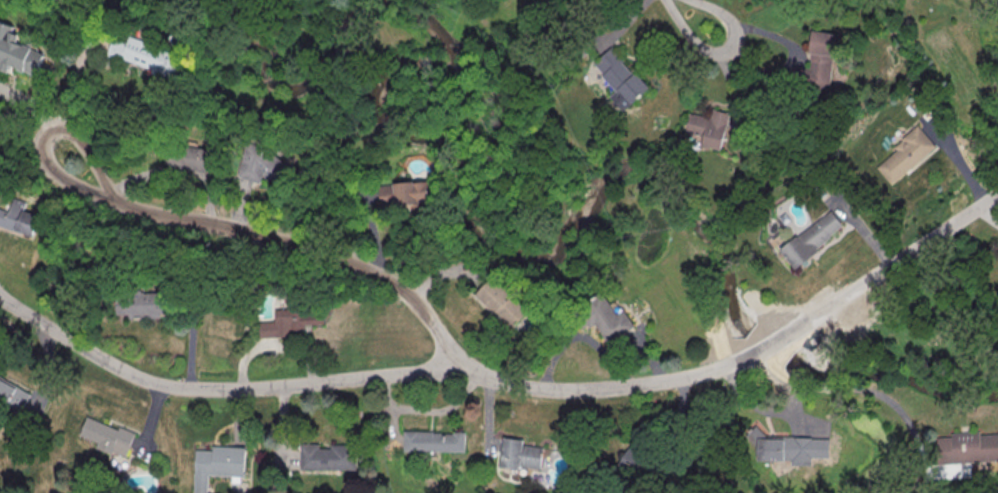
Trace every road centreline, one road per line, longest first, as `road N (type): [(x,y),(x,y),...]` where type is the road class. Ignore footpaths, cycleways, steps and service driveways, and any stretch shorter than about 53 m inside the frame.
road 1 (residential): [(734,360),(705,374),(612,389),(557,391),(462,369),(210,387),(145,381),(44,329),(0,296)]
road 2 (residential): [(462,369),(417,301),(364,262),(298,239),(171,215)]
road 3 (residential): [(171,215),(112,196),(72,123),(59,116),(36,126),(33,156),(42,167),(65,184),(112,196)]
road 4 (residential): [(997,193),(807,320)]

